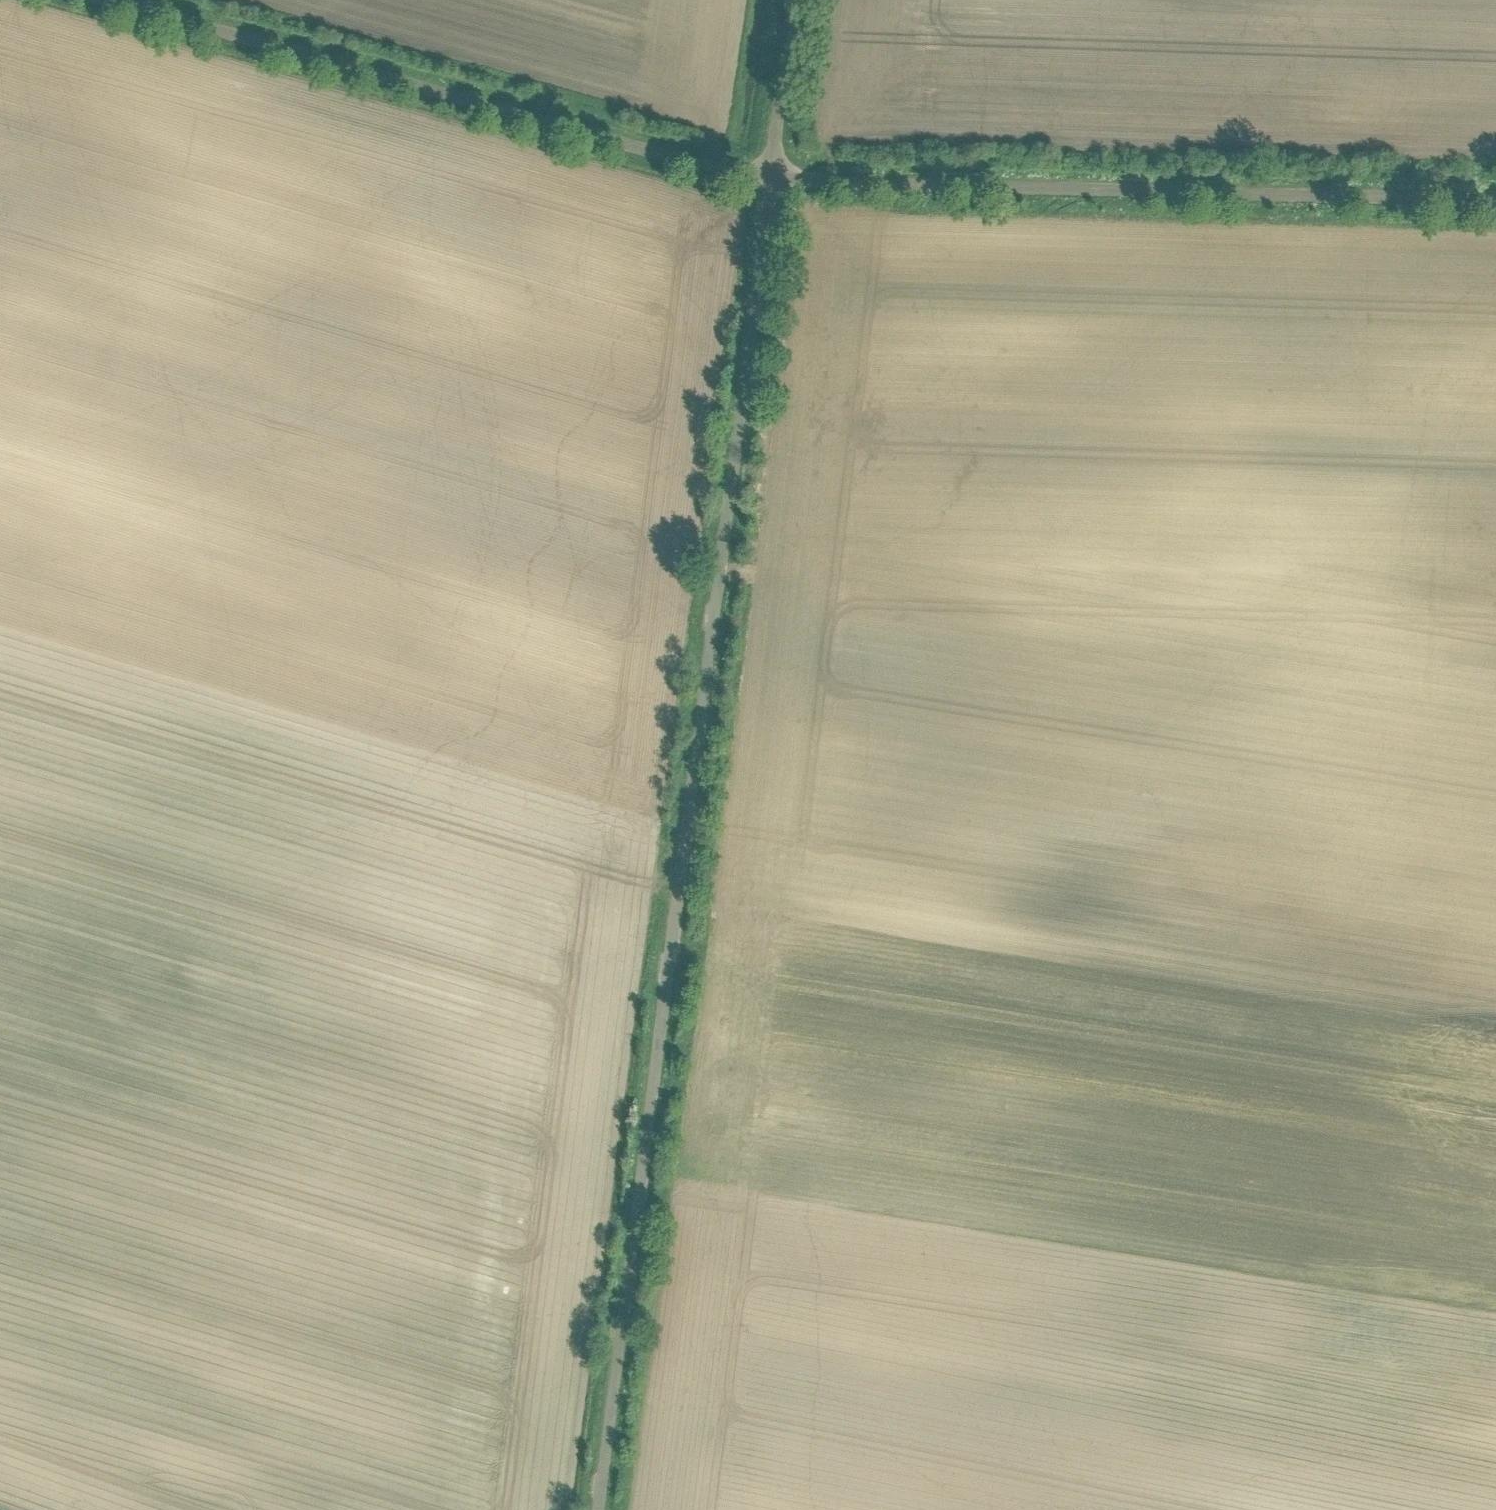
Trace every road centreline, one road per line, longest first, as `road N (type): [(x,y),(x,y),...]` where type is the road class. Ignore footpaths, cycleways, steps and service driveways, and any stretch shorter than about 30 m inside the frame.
road 1 (unclassified): [(752,171),(584,1509)]
road 2 (unclassified): [(1495,195),(752,171)]
road 3 (unclassified): [(752,171),(135,0)]
road 4 (unclassified): [(774,0),(752,171)]

